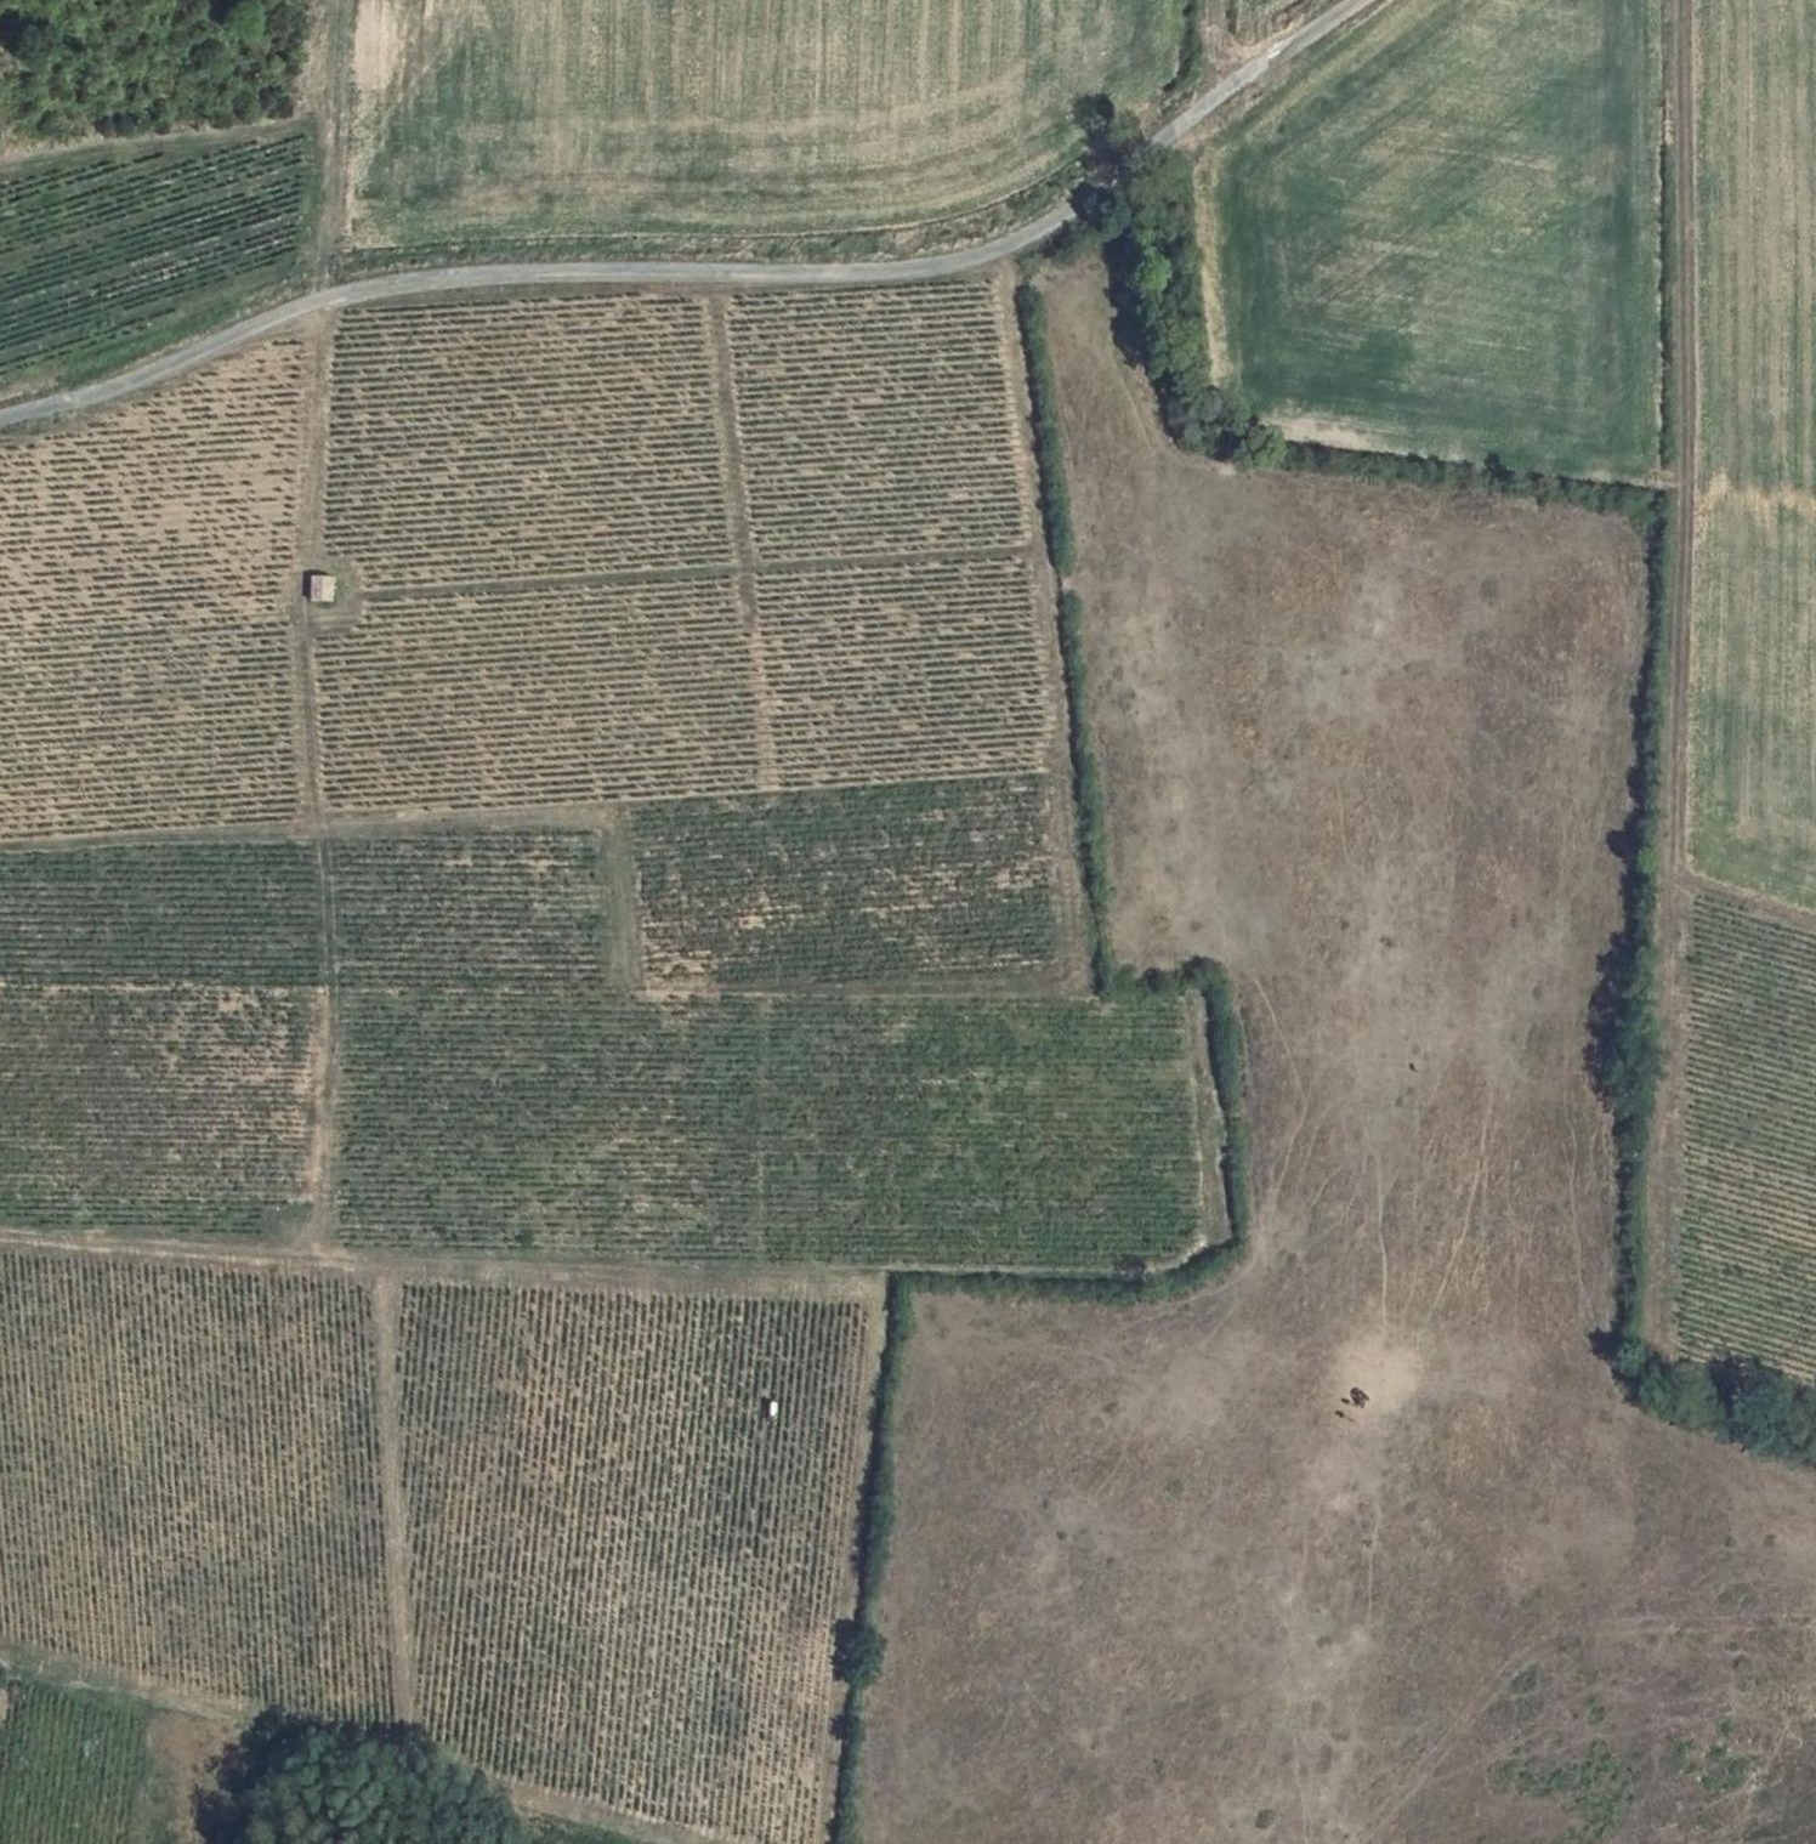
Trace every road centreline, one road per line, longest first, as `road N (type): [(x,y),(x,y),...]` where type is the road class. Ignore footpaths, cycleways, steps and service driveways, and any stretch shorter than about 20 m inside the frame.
road 1 (track): [(0,418),(107,392),(289,310),(388,281),(722,267),(866,273),(1013,245),(1086,200),(1346,0)]
road 2 (track): [(1686,0),(1687,501),(1676,877)]

